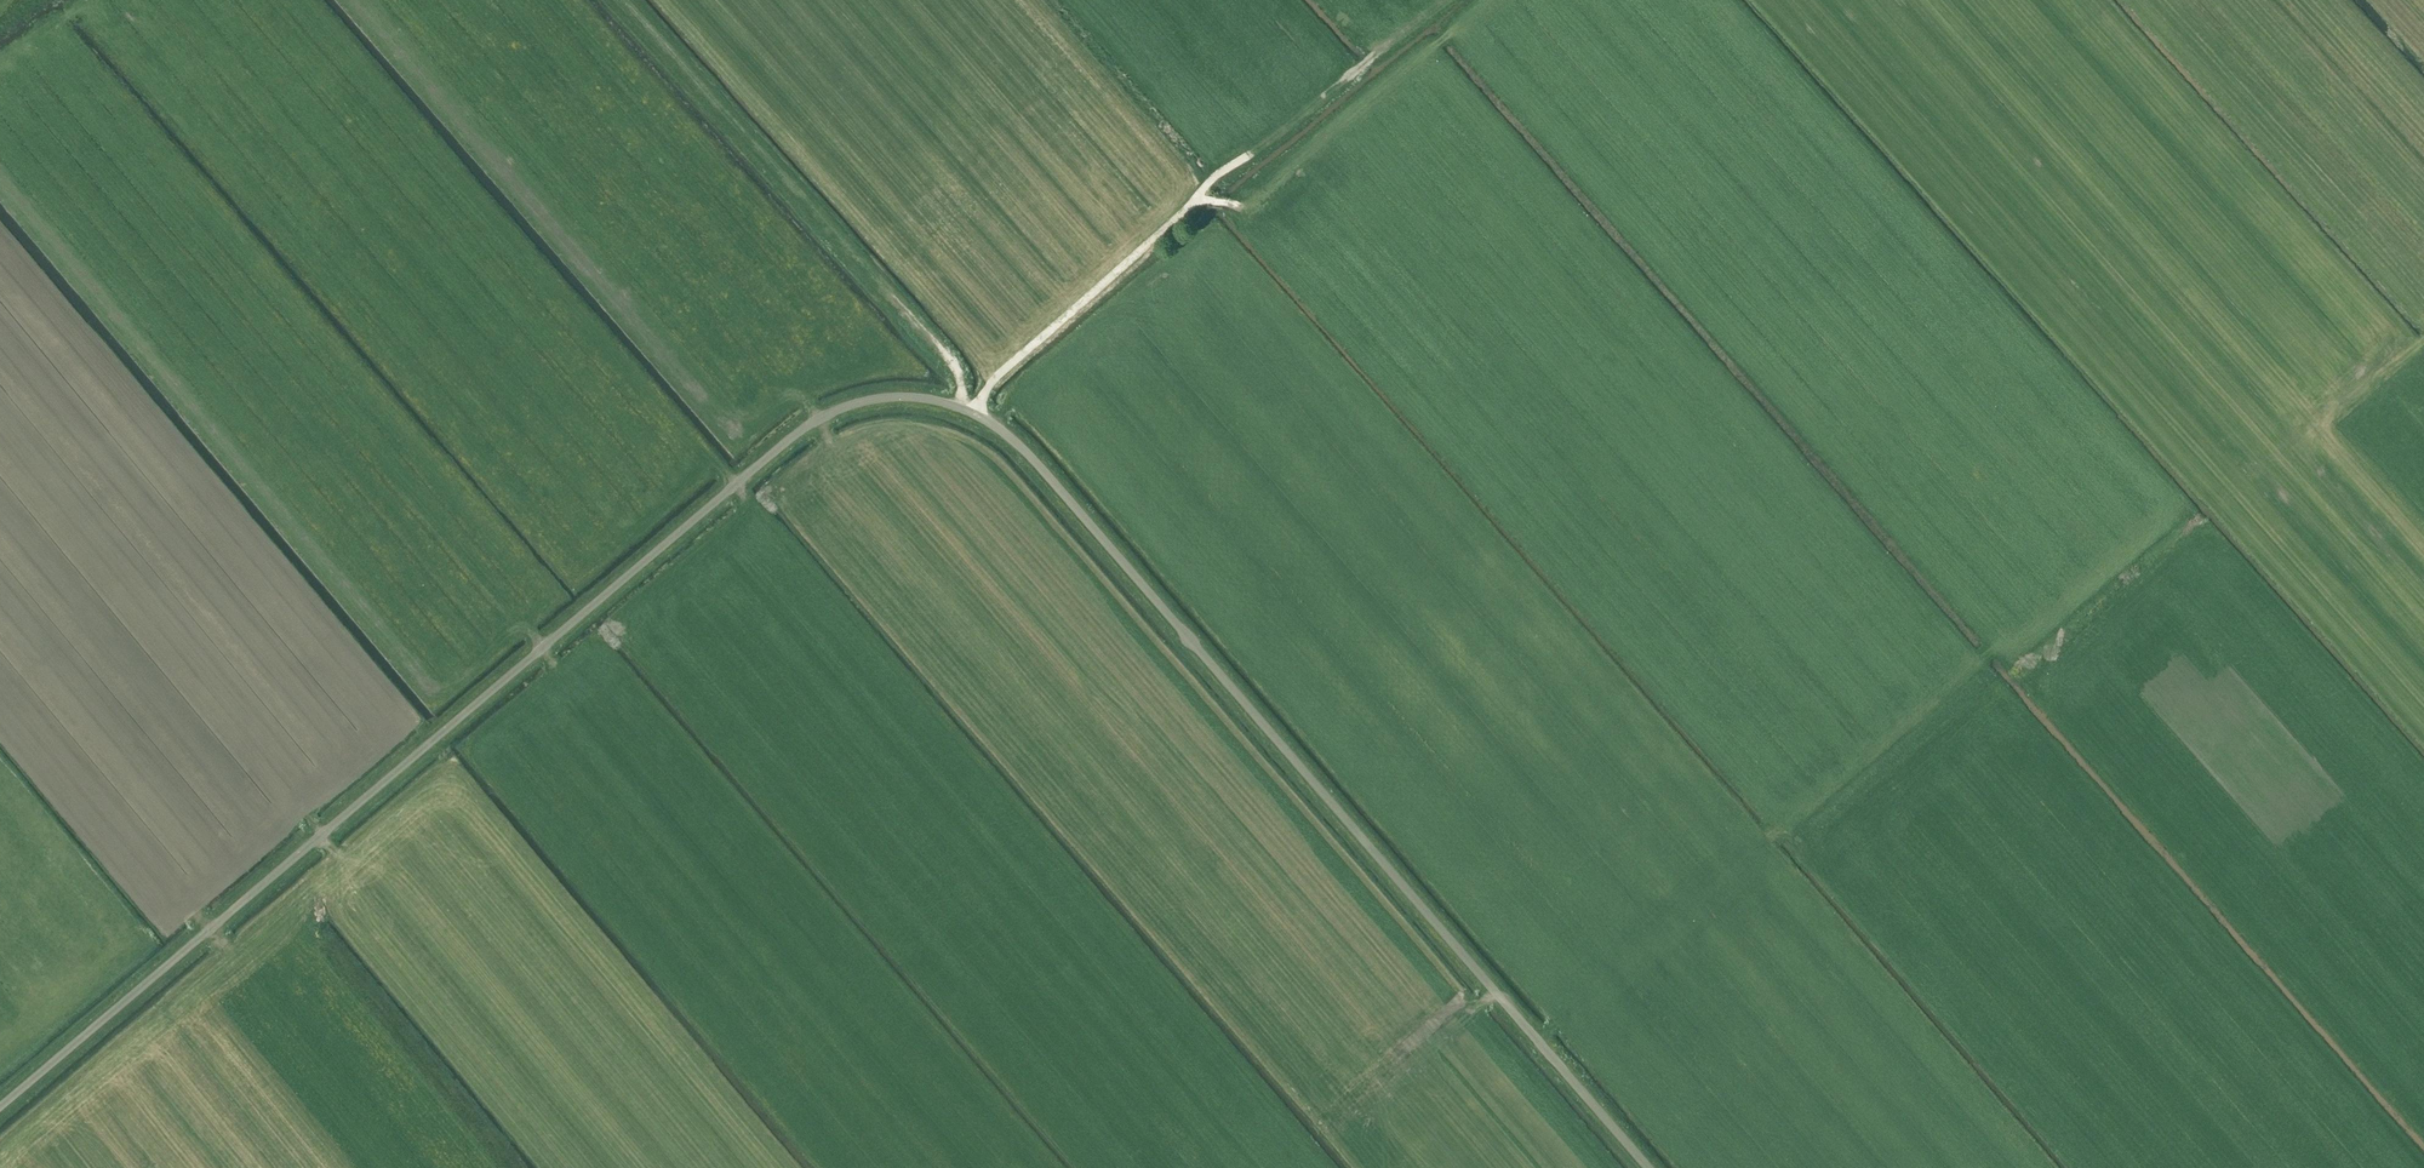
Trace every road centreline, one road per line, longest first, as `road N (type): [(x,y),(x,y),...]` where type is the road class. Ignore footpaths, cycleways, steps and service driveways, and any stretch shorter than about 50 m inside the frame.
road 1 (unclassified): [(0,1103),(638,562),(836,405),(926,394),(978,413),(1025,450),(1657,1167)]
road 2 (track): [(978,413),(1001,374),(1220,174),(1442,0)]
road 3 (track): [(958,405),(960,383),(950,360),(618,0)]

